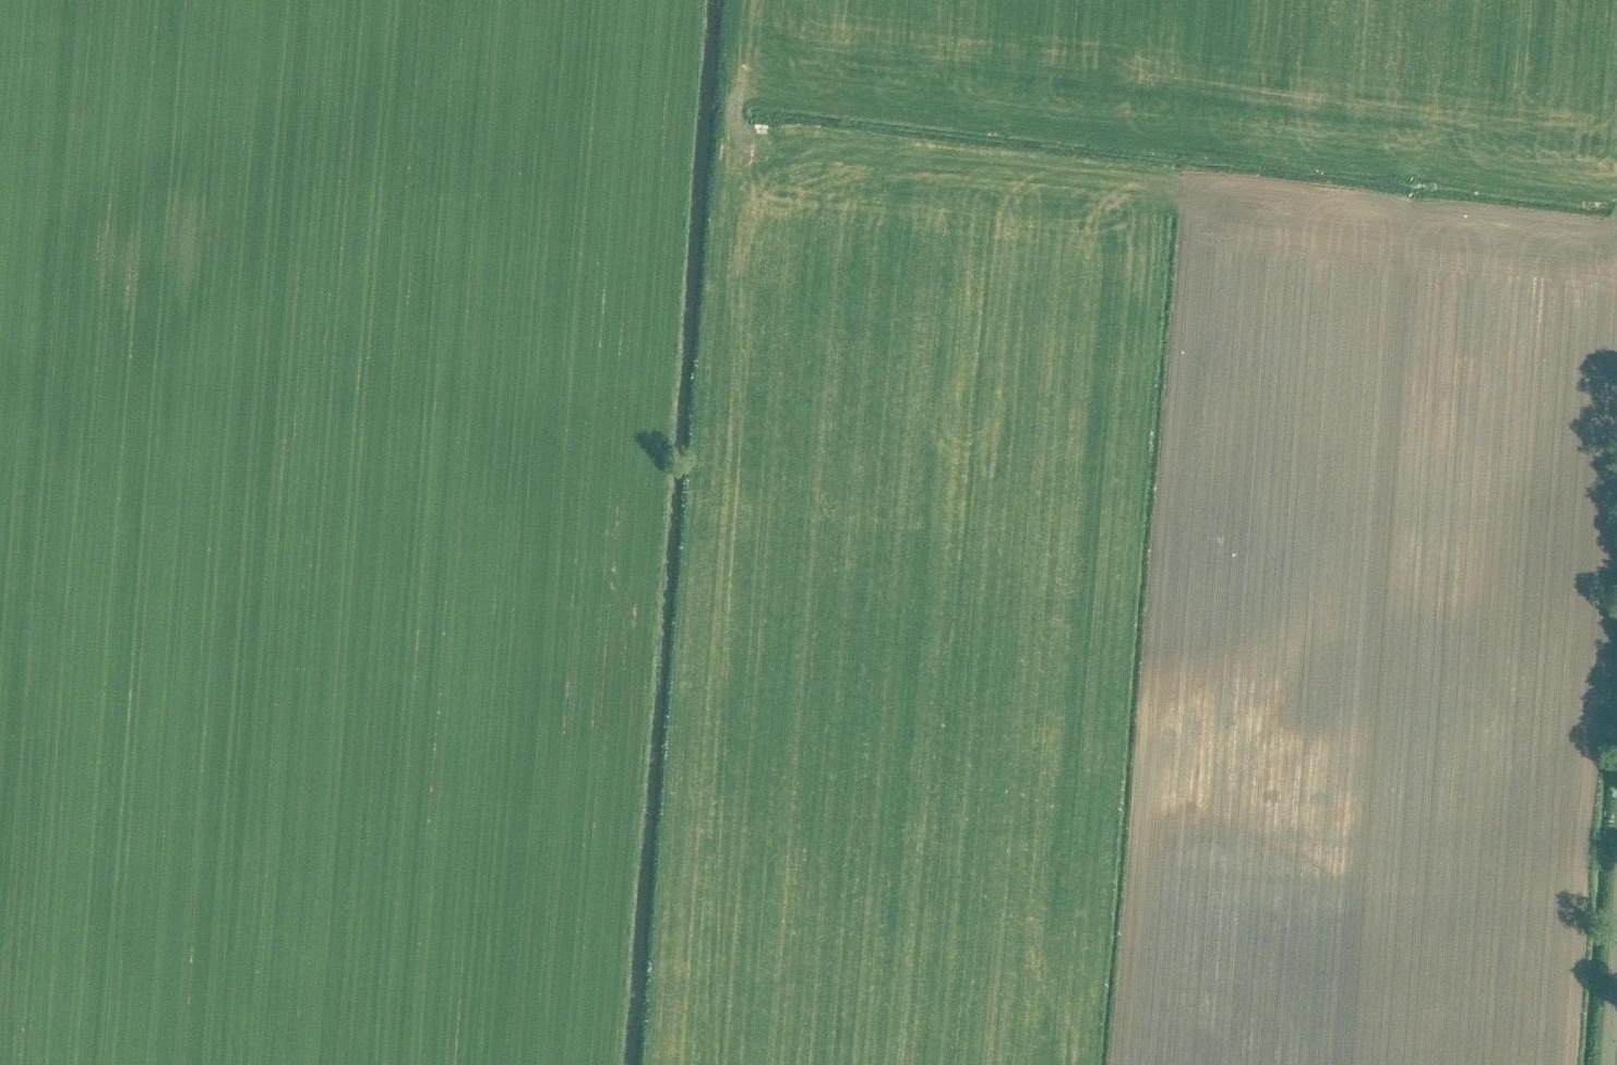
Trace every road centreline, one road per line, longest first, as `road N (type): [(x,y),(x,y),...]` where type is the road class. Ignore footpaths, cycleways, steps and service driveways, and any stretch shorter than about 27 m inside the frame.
road 1 (unclassified): [(1607,1064),(1616,915)]

